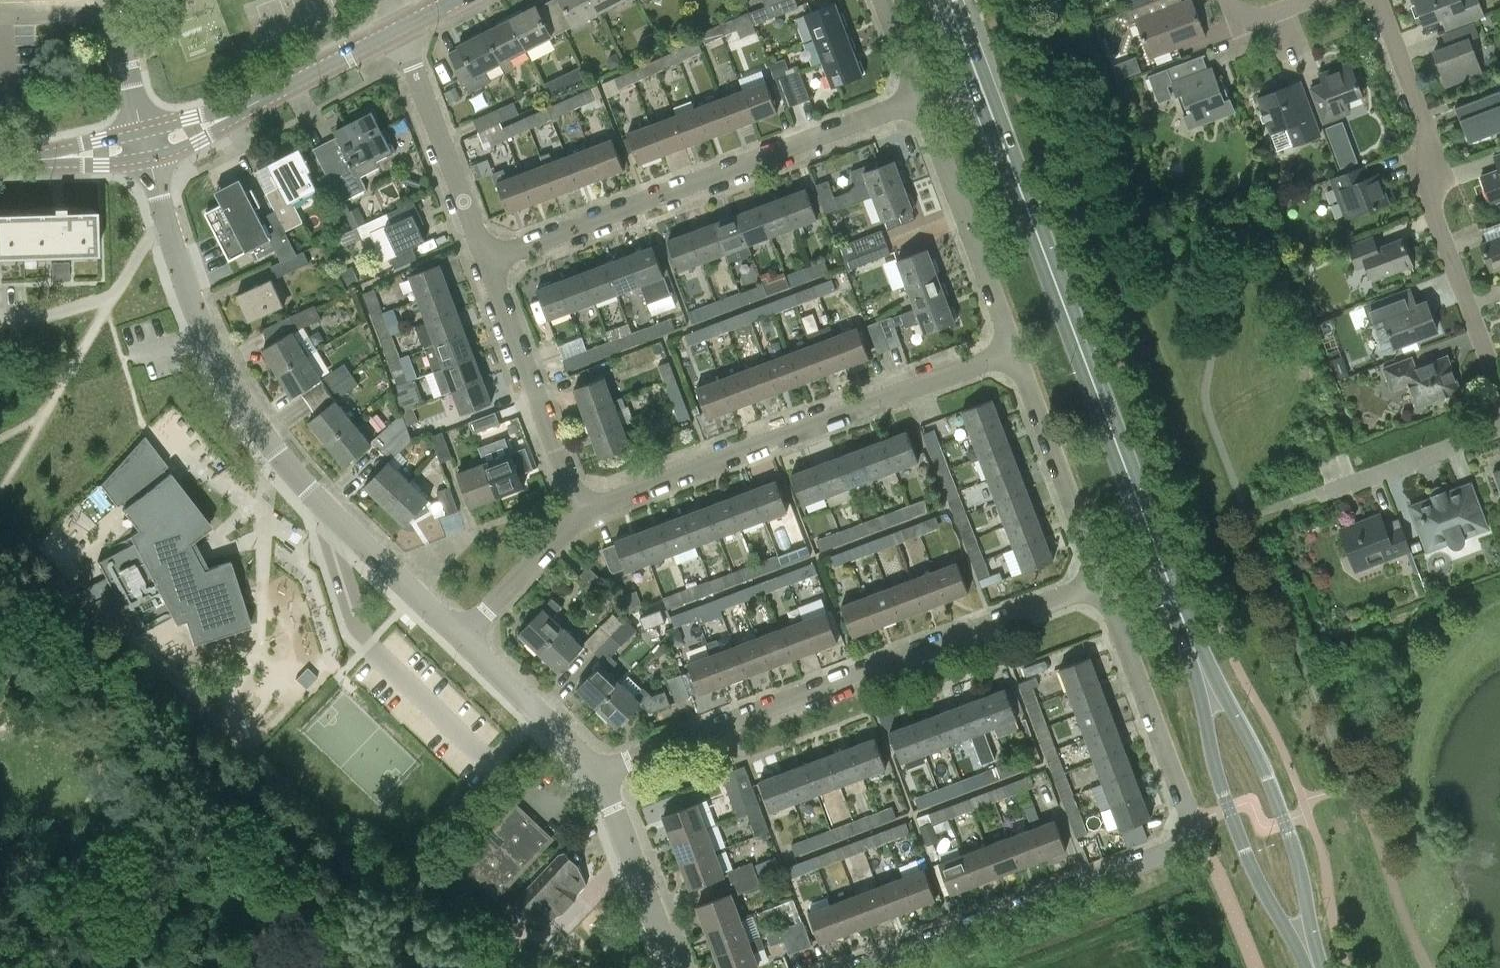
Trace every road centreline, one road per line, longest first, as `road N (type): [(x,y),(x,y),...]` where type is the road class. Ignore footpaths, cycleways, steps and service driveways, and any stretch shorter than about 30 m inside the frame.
road 1 (primary): [(1188,632),(951,0)]
road 2 (residential): [(848,967),(1198,841),(1100,572)]
road 3 (residential): [(463,638),(306,487),(233,385),(171,229),(148,147)]
road 4 (residential): [(599,775),(1100,572)]
road 5 (residential): [(491,261),(923,98)]
road 6 (residential): [(584,512),(1017,354)]
road 7 (residential): [(1379,0),(1426,130),(1429,193),(1499,377)]
road 8 (primary): [(1323,967),(1274,787),(1188,632)]
road 9 (primary): [(1188,632),(1236,832),(1307,967)]
road 10 (tertiary): [(148,147),(400,28)]
road 11 (residential): [(1017,354),(923,98)]
road 12 (residential): [(584,512),(491,261)]
road 13 (residential): [(491,261),(400,28)]
road 14 (residential): [(1100,572),(1017,354)]
road 15 (residential): [(674,967),(599,775)]
road 16 (residential): [(599,775),(463,638)]
road 17 (residential): [(1318,493),(1499,428)]
road 18 (residential): [(463,638),(584,512)]
road 19 (tertiary): [(0,158),(148,147)]
road 20 (residential): [(115,16),(148,147)]

